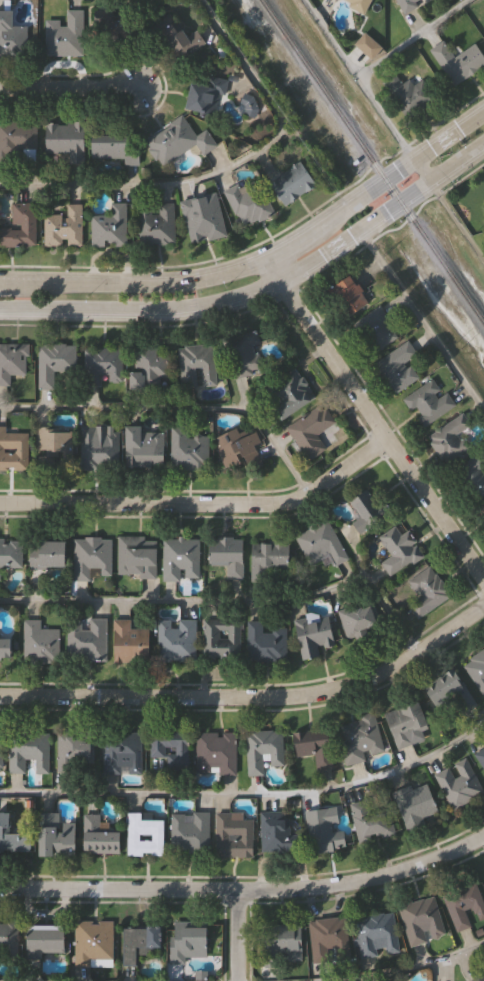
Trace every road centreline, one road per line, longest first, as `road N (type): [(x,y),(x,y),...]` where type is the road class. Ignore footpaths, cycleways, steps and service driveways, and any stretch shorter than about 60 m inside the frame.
road 1 (tertiary): [(483,113),(305,238),(220,274),(0,282)]
road 2 (tertiary): [(0,309),(176,308),(247,294),(318,263),(483,147)]
road 3 (residential): [(483,603),(399,664),(315,693),(0,698)]
road 4 (residential): [(483,835),(432,860),(331,886),(0,889)]
road 5 (residential): [(390,437),(306,495),(274,505),(0,503)]
road 6 (residential): [(483,582),(285,278)]
road 7 (residential): [(140,88),(0,88)]

